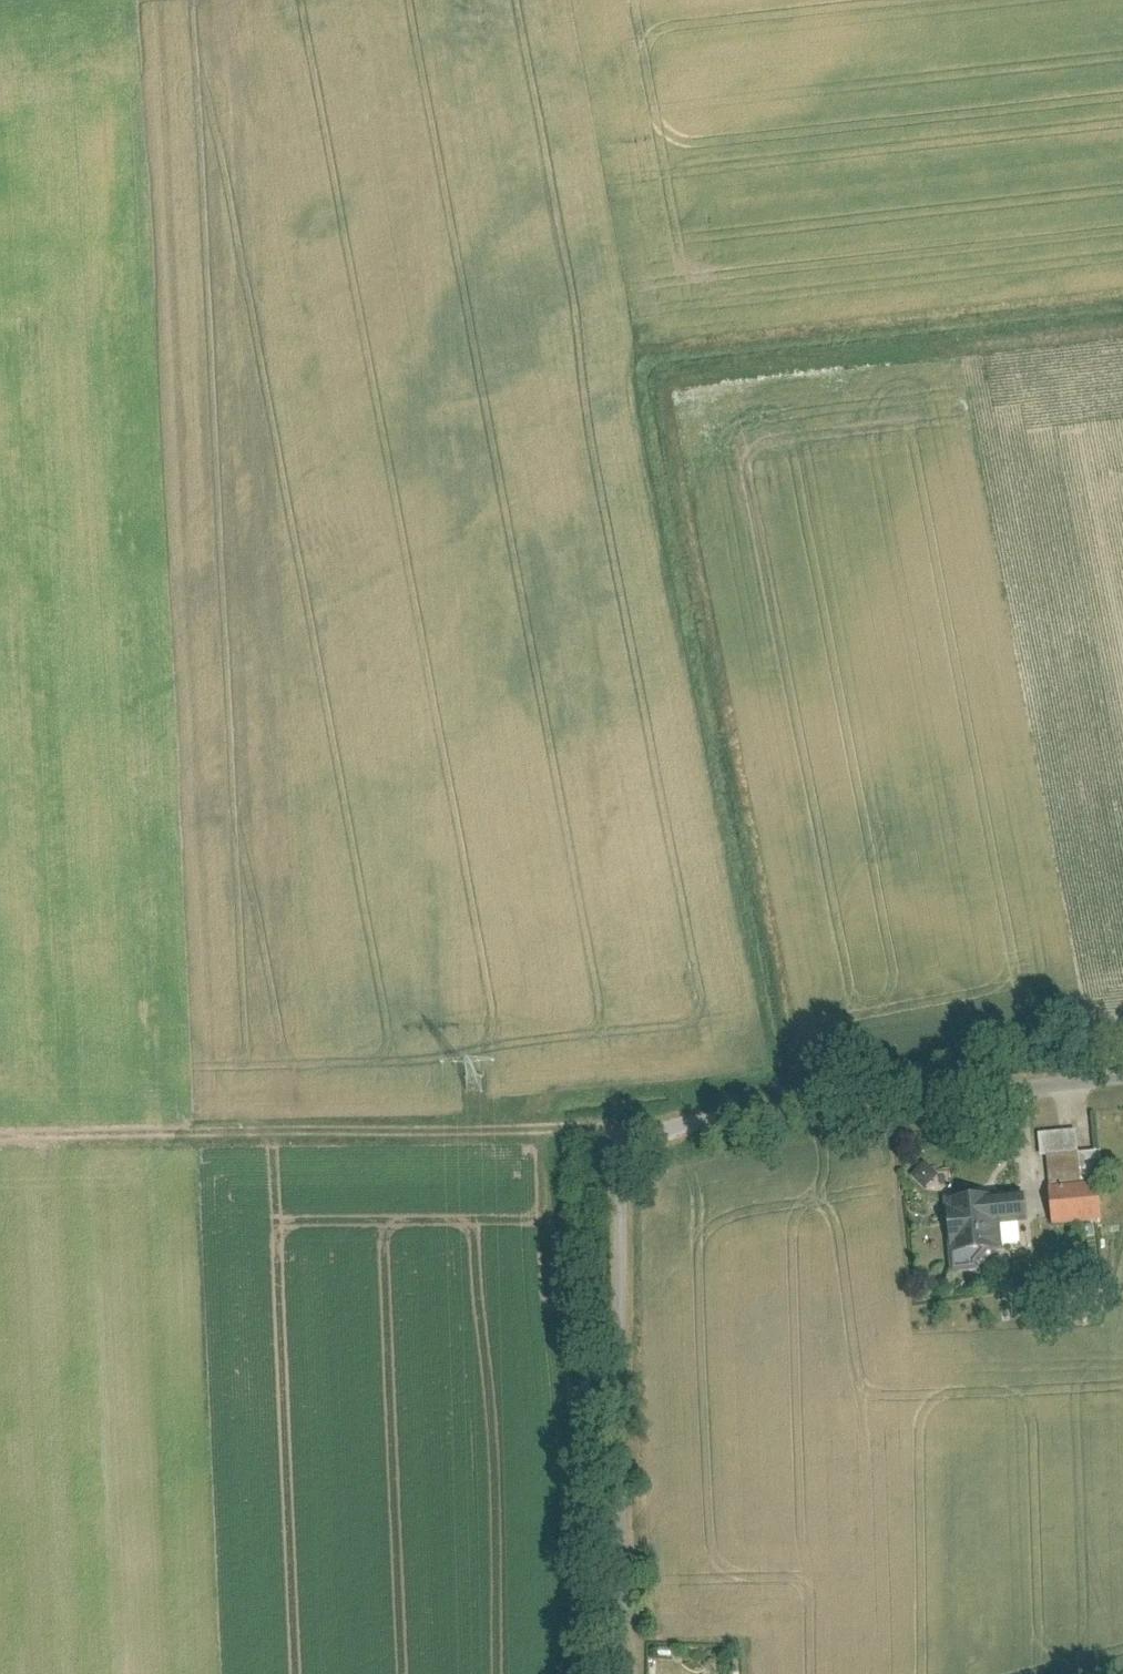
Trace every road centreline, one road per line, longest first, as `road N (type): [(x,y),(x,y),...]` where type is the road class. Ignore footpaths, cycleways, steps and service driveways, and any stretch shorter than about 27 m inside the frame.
road 1 (residential): [(1122,1076),(686,1123),(630,1160),(621,1192),(625,1673)]
road 2 (track): [(637,1152),(592,1124),(0,1135)]

